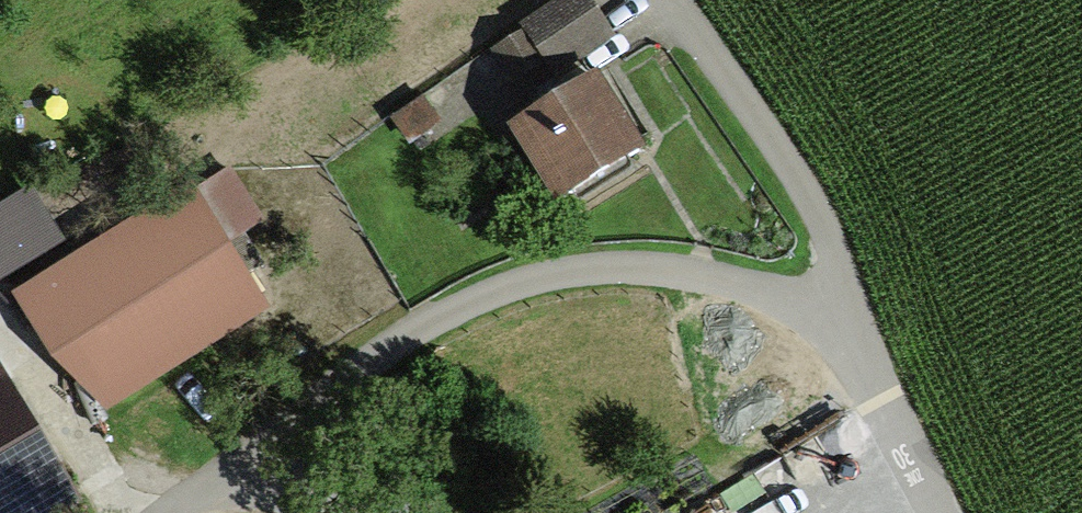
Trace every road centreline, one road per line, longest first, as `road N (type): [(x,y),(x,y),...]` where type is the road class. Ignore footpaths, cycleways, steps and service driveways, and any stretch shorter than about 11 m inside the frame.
road 1 (residential): [(844,295),(816,306),(642,262),(572,266),(495,289),(373,352),(165,512)]
road 2 (residential): [(844,295),(827,239),(792,173),(673,0)]
road 3 (residential): [(938,512),(844,295)]

